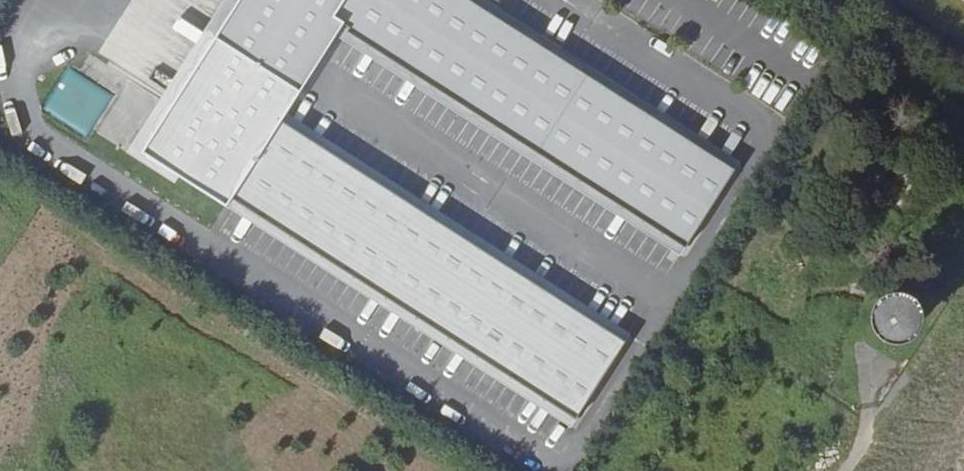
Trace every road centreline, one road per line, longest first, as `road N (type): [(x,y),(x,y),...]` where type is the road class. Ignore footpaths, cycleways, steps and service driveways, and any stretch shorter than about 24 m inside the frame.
road 1 (track): [(963,294),(888,396)]

